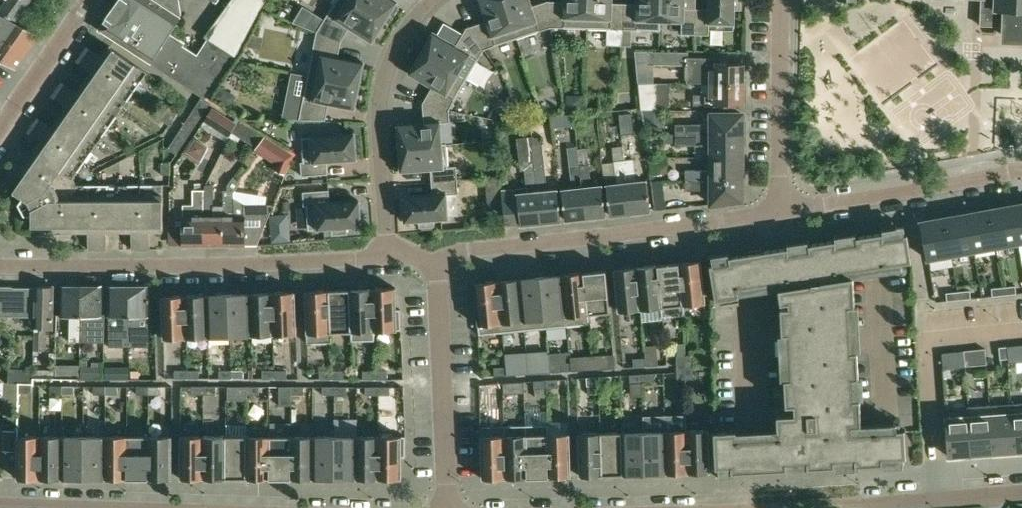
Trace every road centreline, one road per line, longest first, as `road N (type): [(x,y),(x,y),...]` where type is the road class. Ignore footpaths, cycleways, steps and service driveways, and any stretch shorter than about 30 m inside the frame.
road 1 (residential): [(0,267),(389,259)]
road 2 (residential): [(438,257),(781,213)]
road 3 (residential): [(435,0),(391,58),(381,96),(389,259)]
road 4 (residential): [(438,257),(448,507)]
road 5 (residential): [(1021,173),(781,213)]
road 6 (residential): [(781,213),(781,0)]
road 7 (unclassified): [(0,134),(90,0)]
road 8 (residential): [(869,507),(1021,491)]

